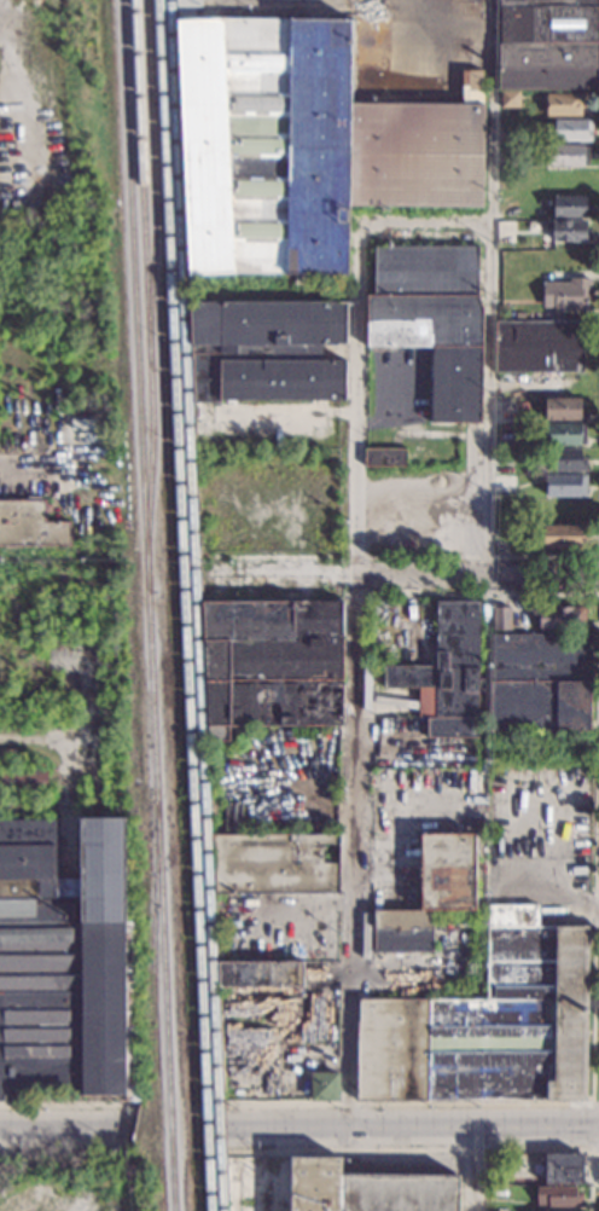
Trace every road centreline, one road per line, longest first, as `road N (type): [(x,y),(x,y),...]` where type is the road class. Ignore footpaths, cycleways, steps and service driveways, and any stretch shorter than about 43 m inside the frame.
road 1 (residential): [(349,1130),(360,220)]
road 2 (secondary): [(598,1130),(229,1132)]
road 3 (residential): [(598,570),(356,568)]
road 4 (secondary): [(134,1132),(0,1132)]

